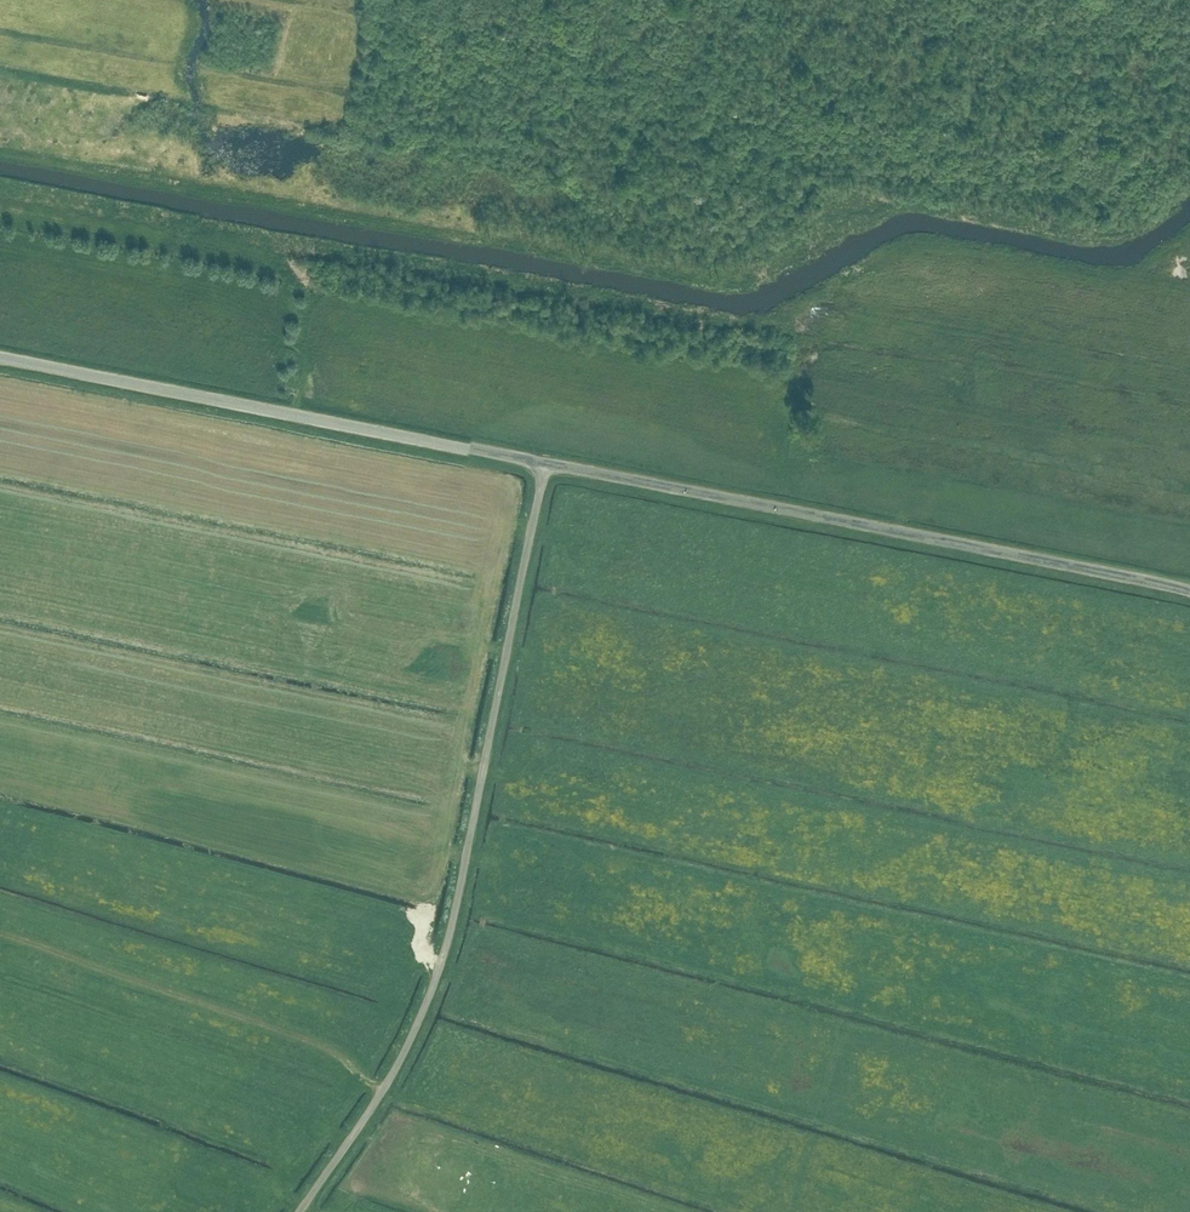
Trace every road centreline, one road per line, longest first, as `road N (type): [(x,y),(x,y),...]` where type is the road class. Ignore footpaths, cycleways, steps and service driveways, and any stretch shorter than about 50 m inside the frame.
road 1 (unclassified): [(299,1211),(389,1079),(442,961),(545,464)]
road 2 (unclassified): [(1189,594),(545,464)]
road 3 (unclassified): [(545,464),(0,357)]

